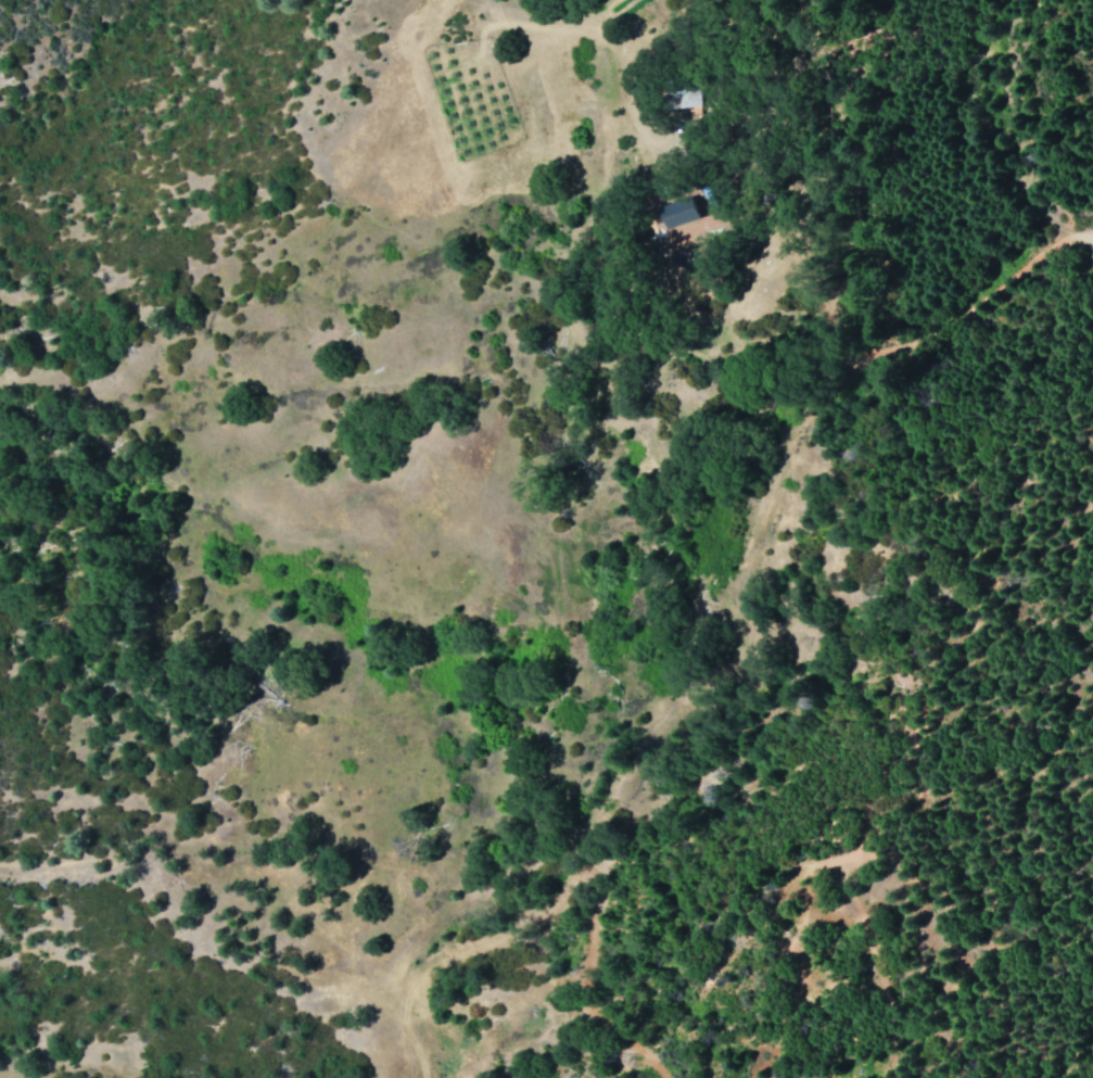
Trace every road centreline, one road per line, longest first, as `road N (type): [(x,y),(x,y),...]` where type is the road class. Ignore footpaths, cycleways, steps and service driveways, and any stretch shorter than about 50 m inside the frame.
road 1 (track): [(1092,246),(1027,205),(965,277),(893,316),(829,332),(821,263),(773,163),(714,142)]

